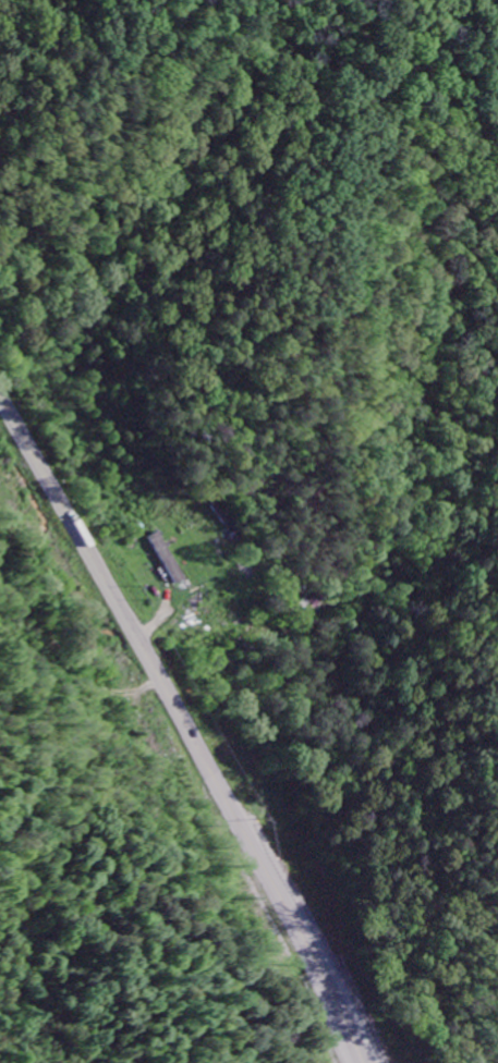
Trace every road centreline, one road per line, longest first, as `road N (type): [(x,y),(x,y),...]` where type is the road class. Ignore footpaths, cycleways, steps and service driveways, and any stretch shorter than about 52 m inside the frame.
road 1 (primary): [(362,1062),(274,881),(0,397)]
road 2 (residential): [(457,621),(447,237),(430,87),(410,0)]
road 3 (residential): [(100,572),(309,620),(457,621),(497,595)]

